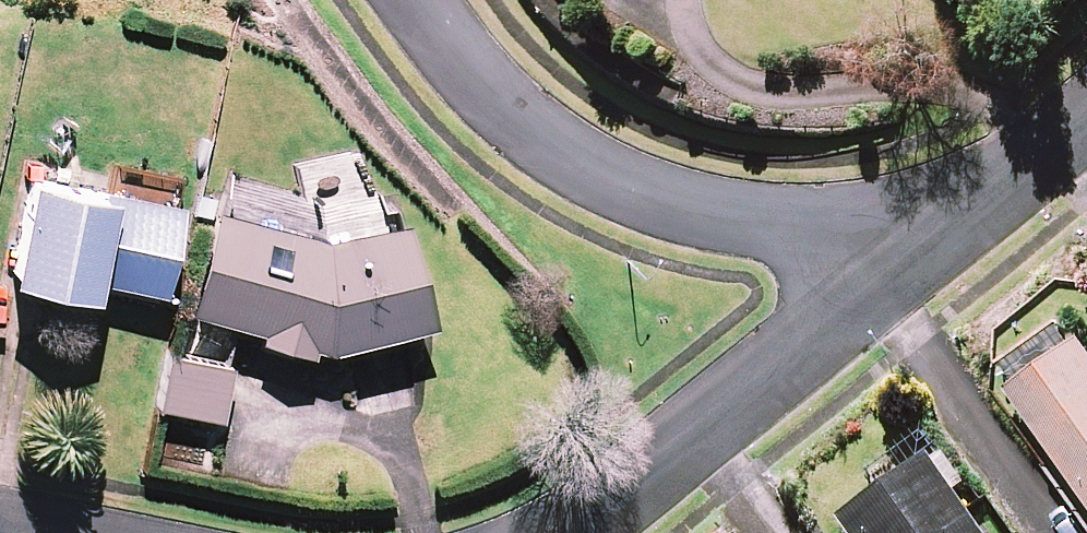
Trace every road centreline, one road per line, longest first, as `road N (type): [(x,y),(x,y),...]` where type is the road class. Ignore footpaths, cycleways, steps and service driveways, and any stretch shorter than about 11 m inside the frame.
road 1 (residential): [(396,0),(506,127),(610,191),(902,266)]
road 2 (residential): [(570,532),(902,266)]
road 3 (residential): [(902,266),(1086,118)]

